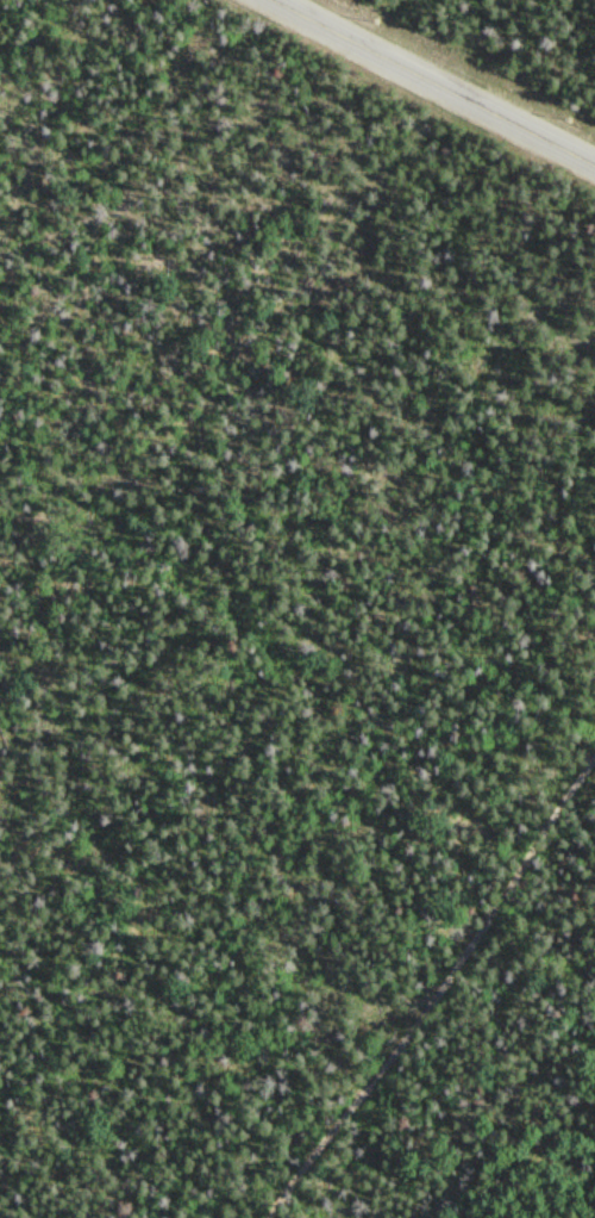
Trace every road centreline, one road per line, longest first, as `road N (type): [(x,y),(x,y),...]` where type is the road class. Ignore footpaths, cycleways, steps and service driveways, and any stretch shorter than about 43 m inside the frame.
road 1 (track): [(274,1217),(594,760)]
road 2 (tertiary): [(594,162),(280,0)]

